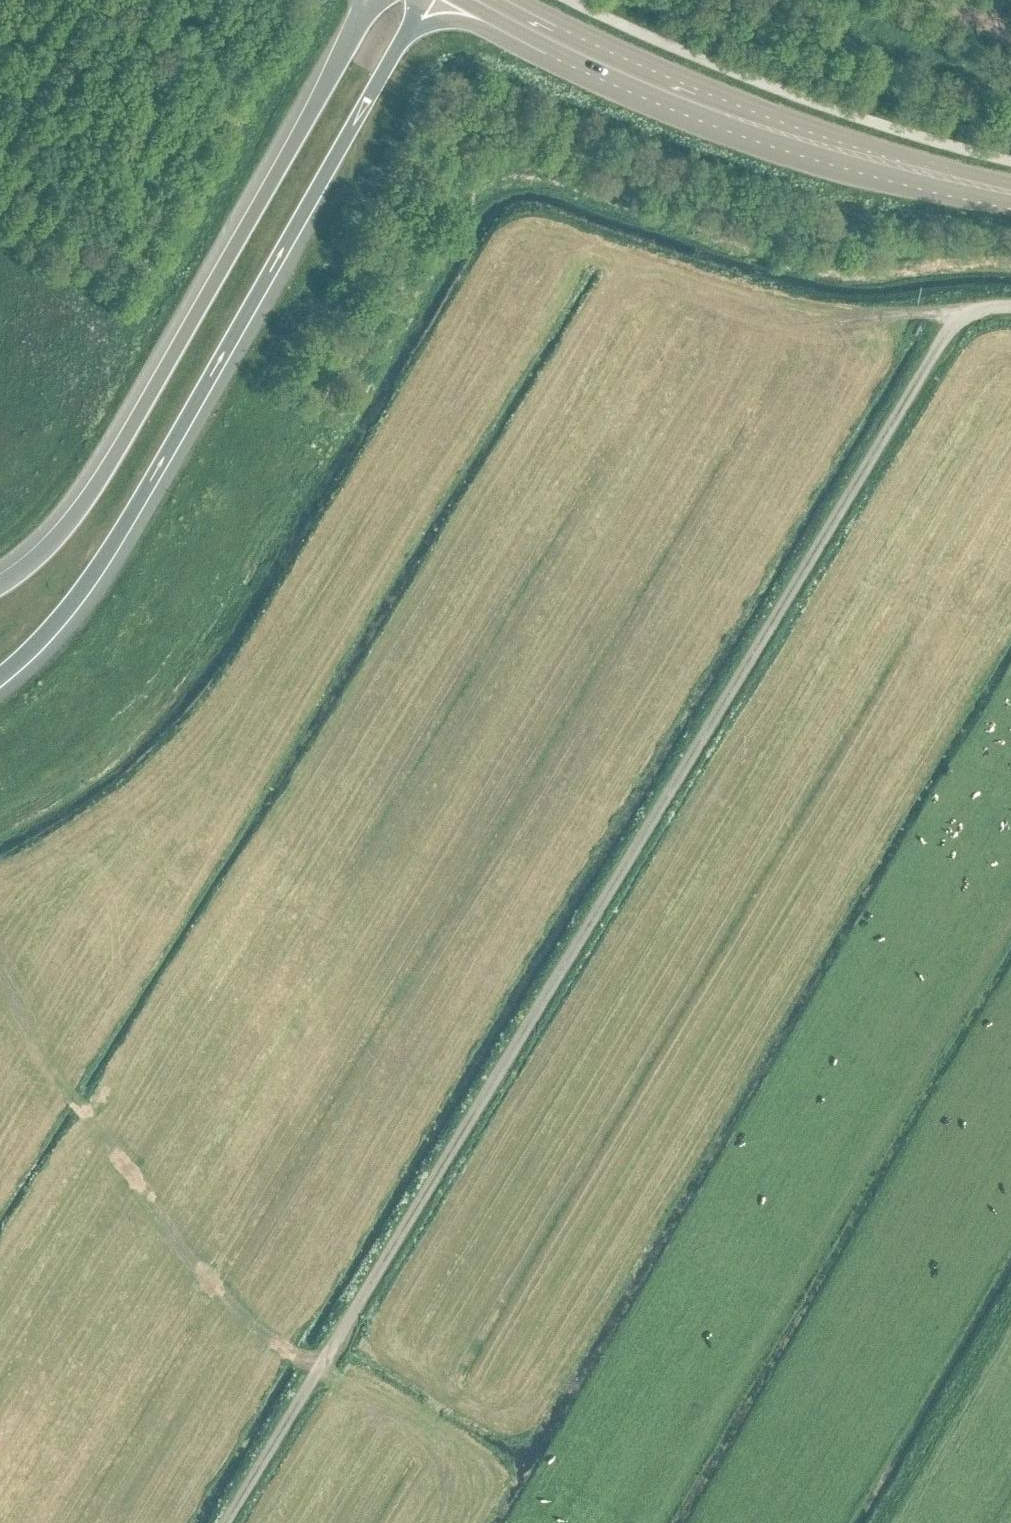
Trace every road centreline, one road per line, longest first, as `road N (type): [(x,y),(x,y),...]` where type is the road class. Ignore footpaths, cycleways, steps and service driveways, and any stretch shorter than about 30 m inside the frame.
road 1 (track): [(225,1522),(941,342),(972,311),(1010,309)]
road 2 (motorway): [(0,675),(41,645),(86,595),(423,0)]
road 3 (motorway): [(374,0),(91,499),(55,546),(0,586)]
road 4 (secondary): [(1010,193),(911,175),(762,125),(494,0)]

